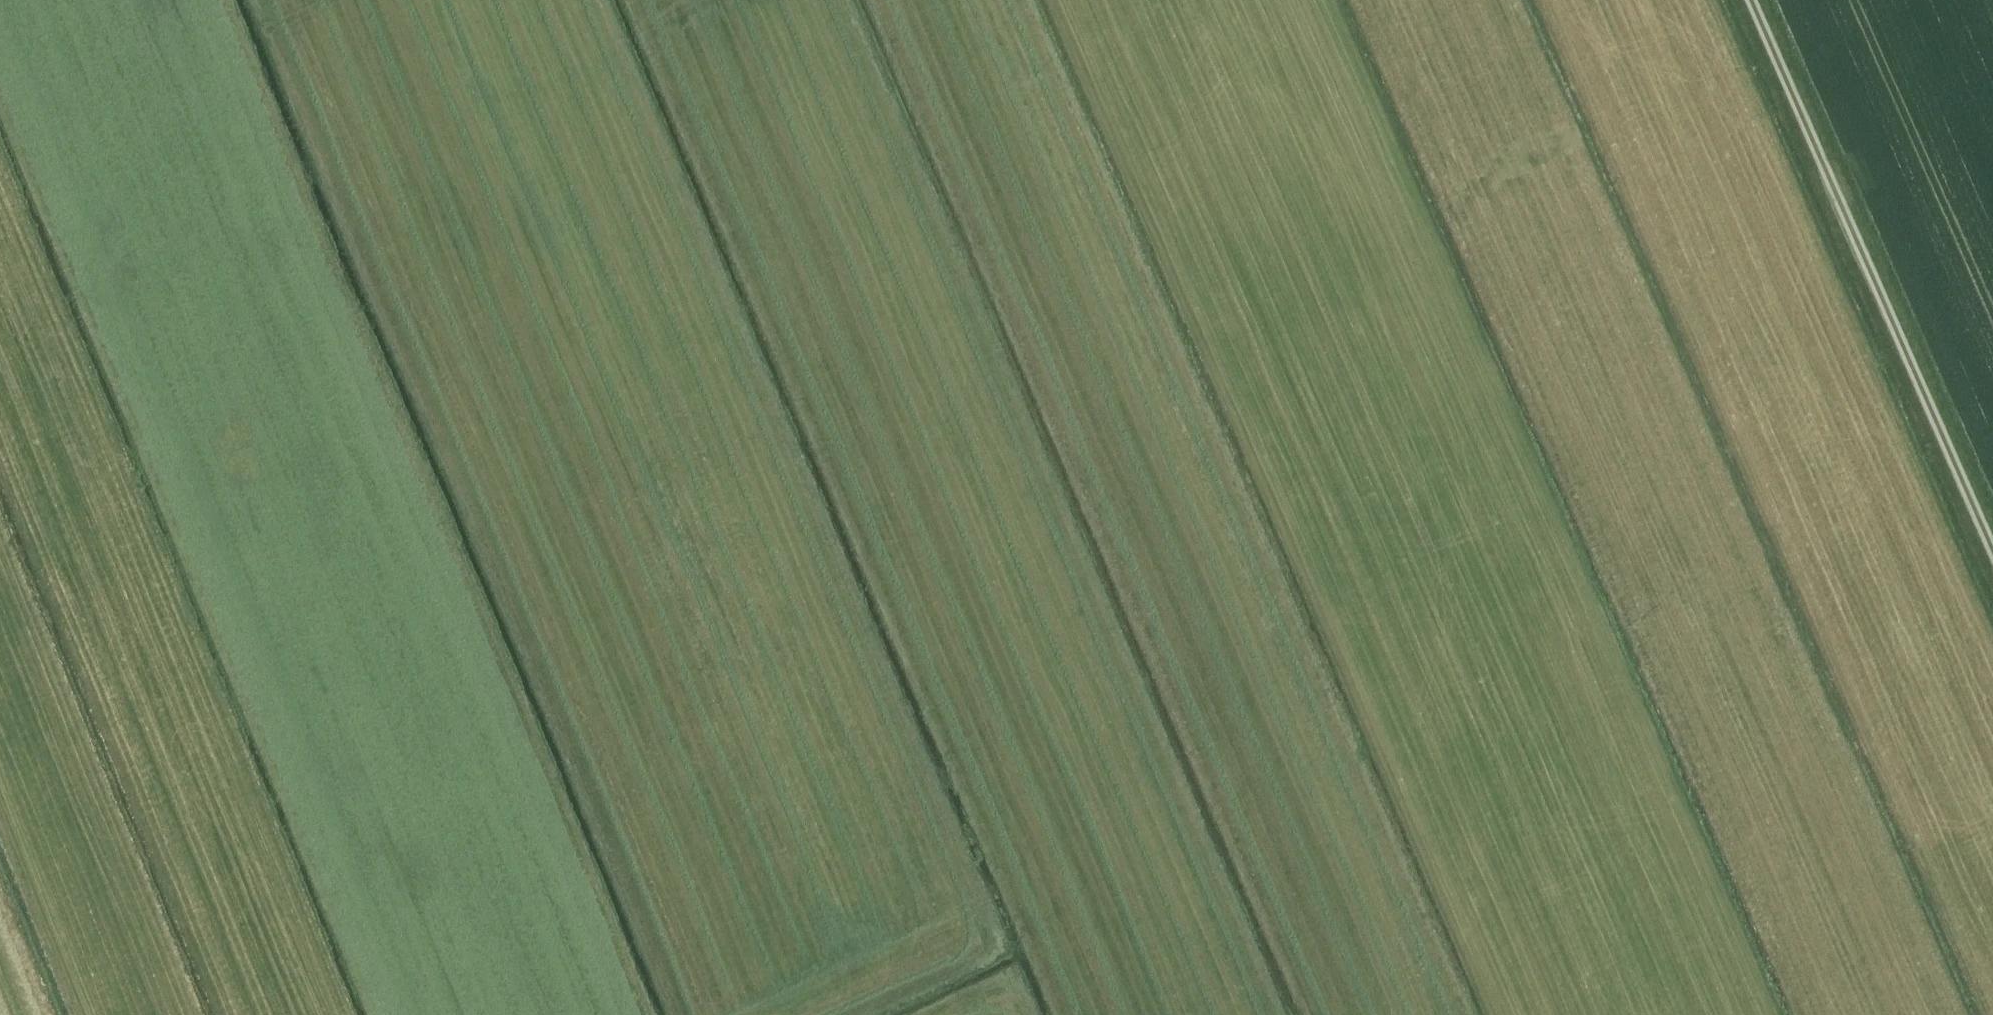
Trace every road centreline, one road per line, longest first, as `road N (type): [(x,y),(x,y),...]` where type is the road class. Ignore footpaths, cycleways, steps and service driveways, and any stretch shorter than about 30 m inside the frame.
road 1 (track): [(1992,533),(1757,0)]

